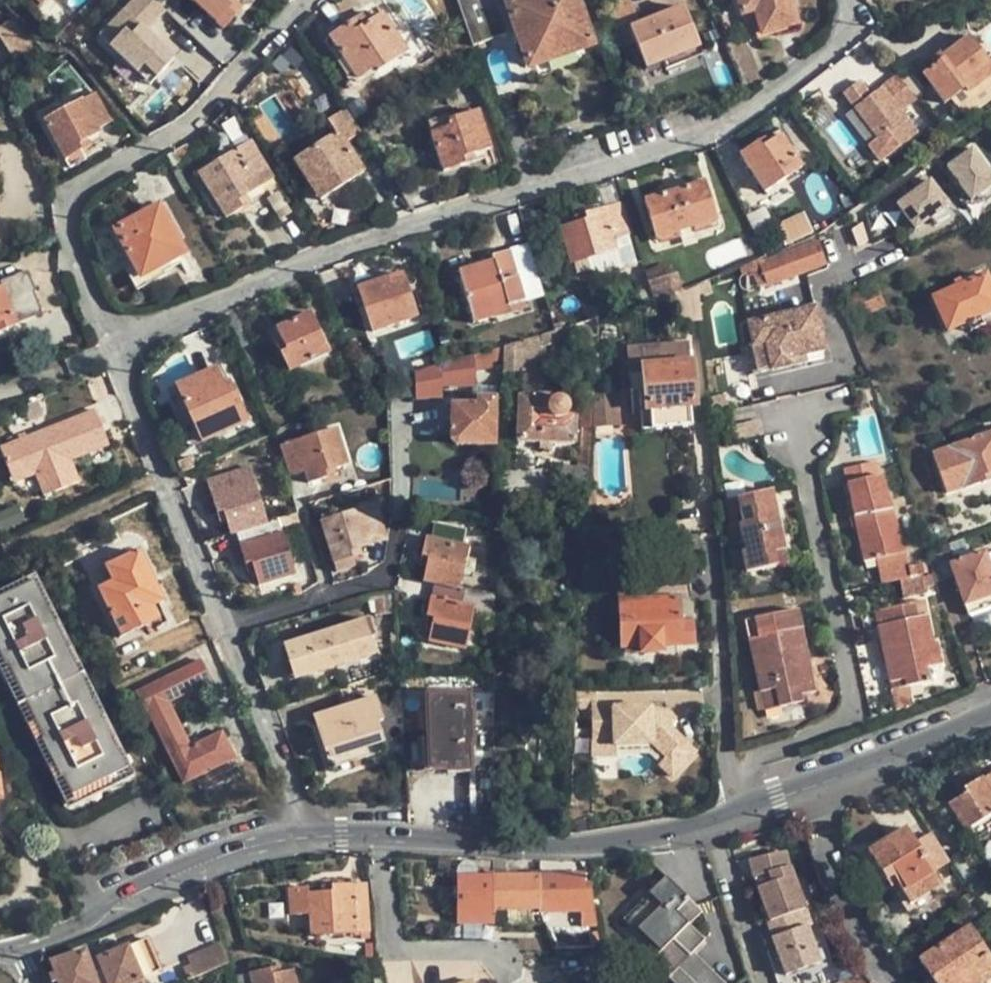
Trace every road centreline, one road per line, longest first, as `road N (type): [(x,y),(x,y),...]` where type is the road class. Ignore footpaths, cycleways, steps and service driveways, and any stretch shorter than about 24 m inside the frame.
road 1 (residential): [(110,344),(337,249),(694,140),(825,58),(845,28),(844,0)]
road 2 (residential): [(990,711),(690,829),(566,844),(304,837)]
road 3 (residential): [(110,344),(65,237),(63,214),(74,191),(207,114),(313,0)]
road 4 (residential): [(304,837),(188,868),(15,953)]
road 5 (residential): [(220,627),(110,344)]
road 6 (residential): [(304,837),(298,803),(220,627)]
road 7 (residential): [(220,627),(384,576)]

